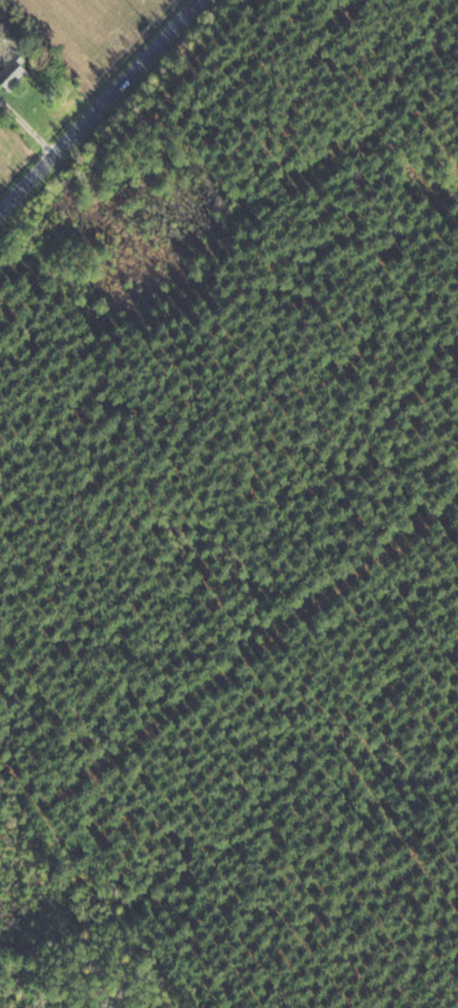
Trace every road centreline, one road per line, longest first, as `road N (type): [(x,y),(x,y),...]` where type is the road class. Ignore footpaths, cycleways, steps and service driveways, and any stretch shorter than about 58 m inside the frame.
road 1 (tertiary): [(0,216),(203,0)]

